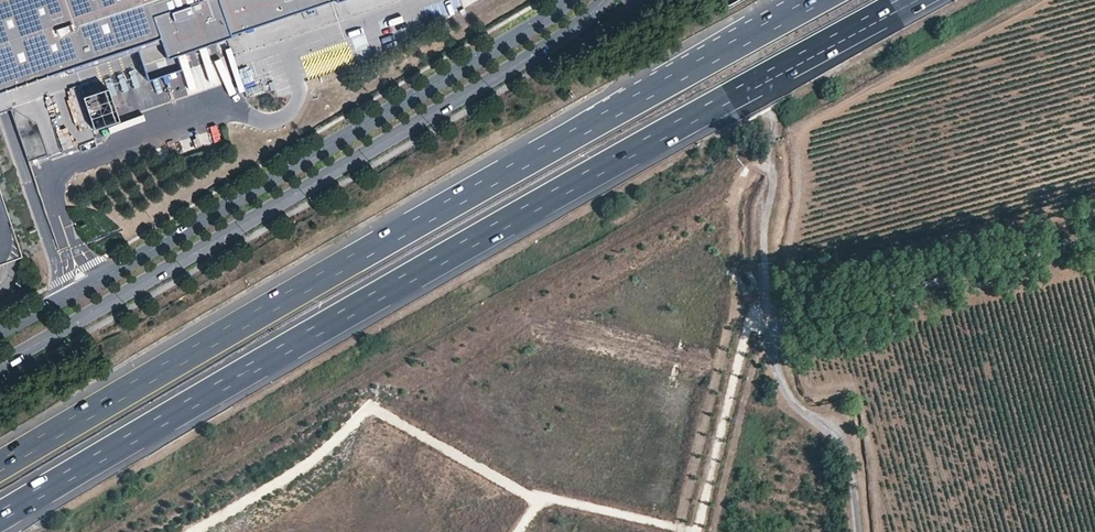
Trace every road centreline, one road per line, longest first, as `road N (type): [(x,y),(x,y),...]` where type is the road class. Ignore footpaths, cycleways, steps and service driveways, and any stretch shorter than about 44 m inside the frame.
road 1 (motorway): [(0,515),(911,0)]
road 2 (motorway): [(816,0),(0,466)]
road 3 (secondary): [(0,364),(538,52),(606,0)]
road 4 (secondary): [(571,0),(0,332)]
road 5 (unclassified): [(770,111),(772,185),(761,252),(774,360),(801,410),(846,439),(868,531)]
road 6 (track): [(1036,0),(771,138)]

